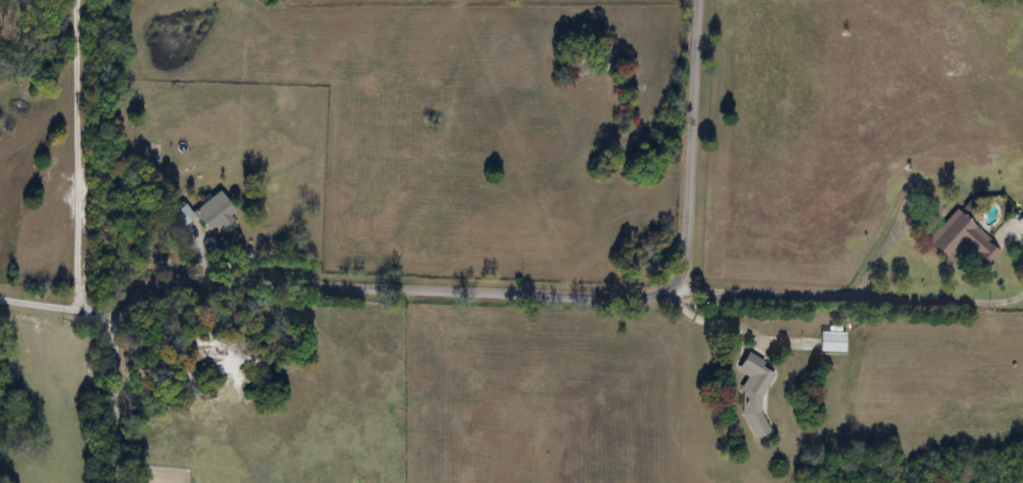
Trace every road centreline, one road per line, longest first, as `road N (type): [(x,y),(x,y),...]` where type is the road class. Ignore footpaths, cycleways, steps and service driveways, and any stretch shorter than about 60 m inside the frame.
road 1 (residential): [(120,312),(144,290),(199,281),(672,296),(686,256),(696,0)]
road 2 (residential): [(114,482),(110,377),(120,312)]

